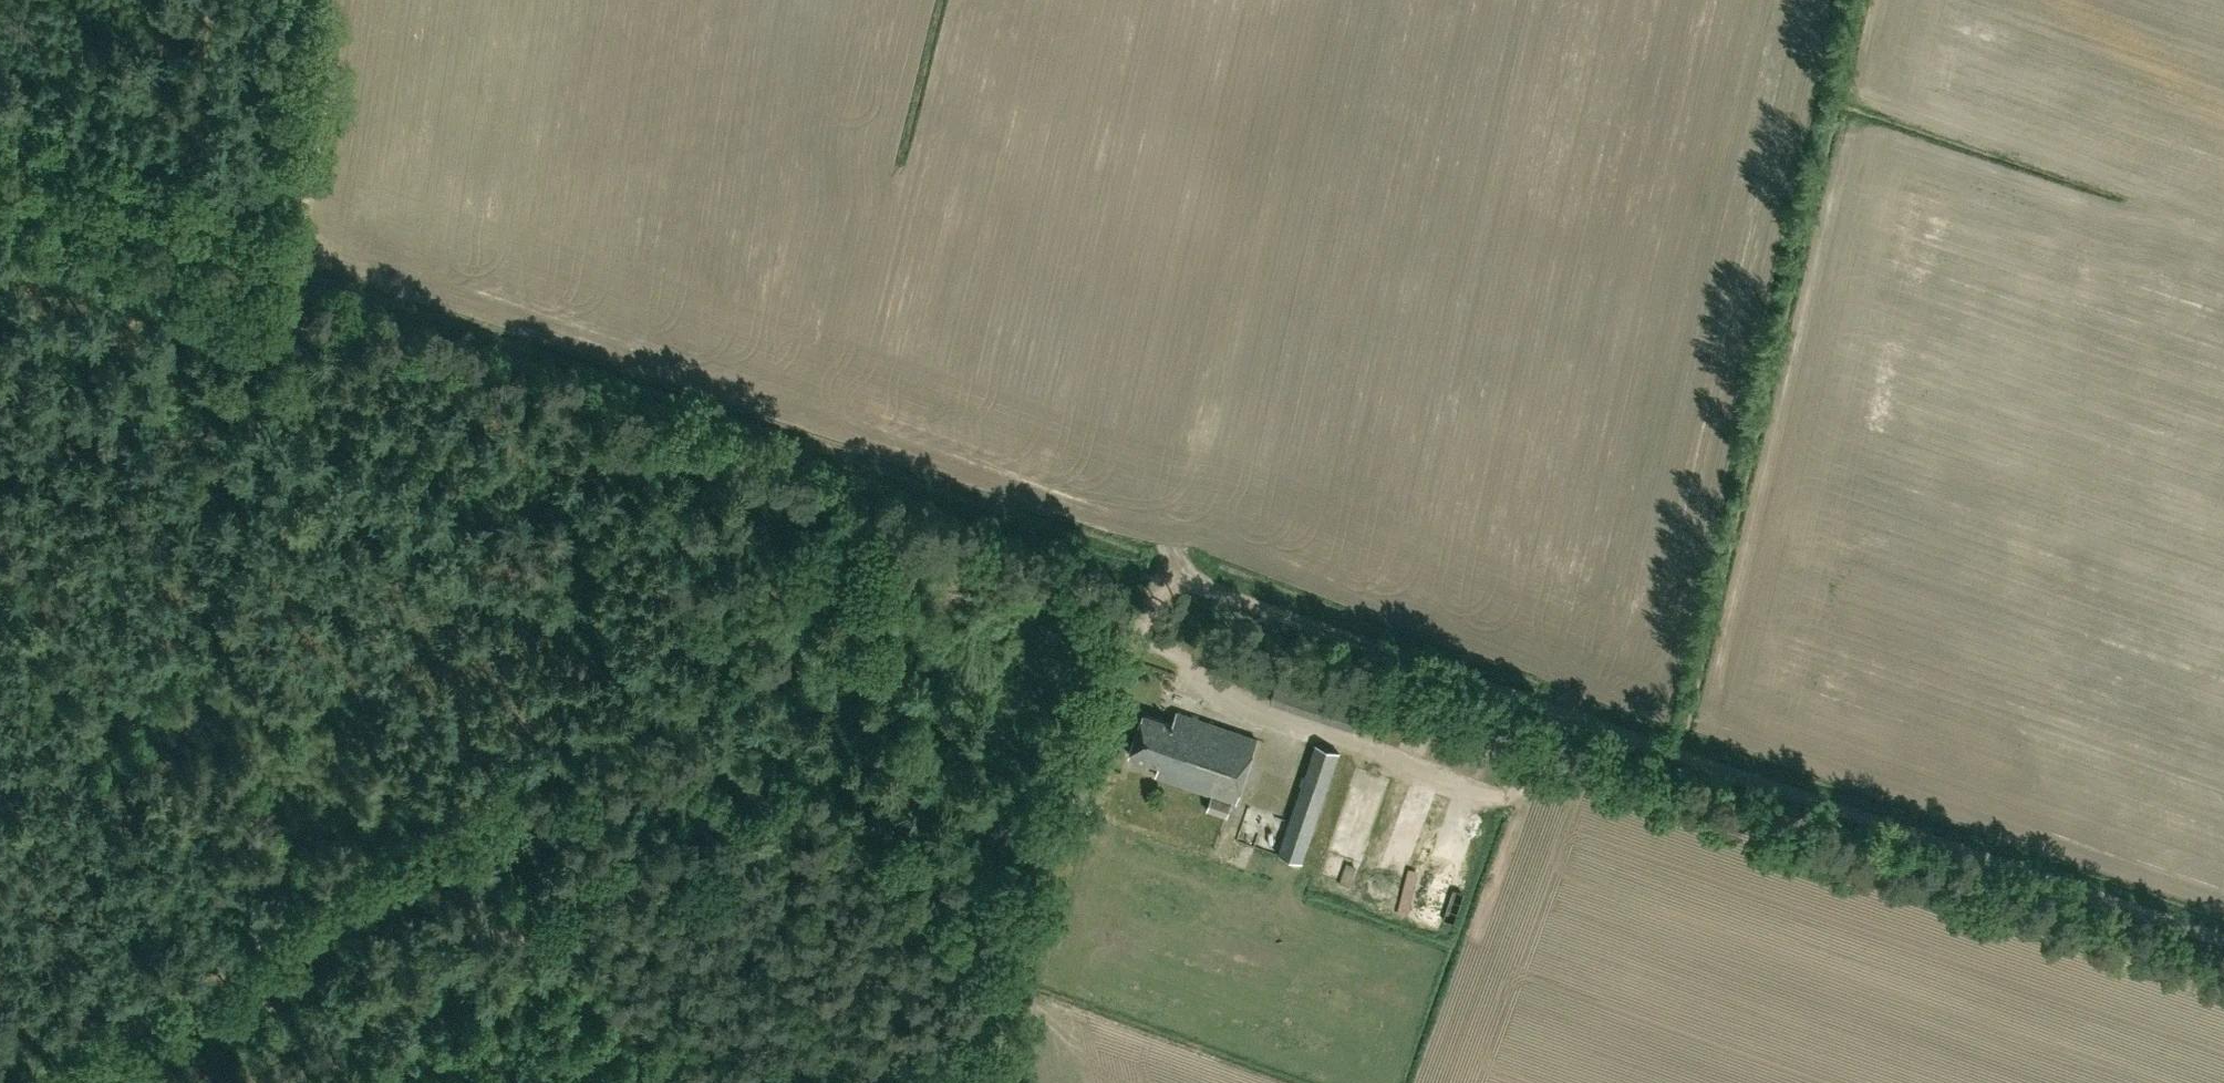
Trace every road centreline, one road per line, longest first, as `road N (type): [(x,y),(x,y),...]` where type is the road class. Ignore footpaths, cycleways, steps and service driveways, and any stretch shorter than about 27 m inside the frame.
road 1 (track): [(0,197),(1163,580)]
road 2 (unclassified): [(2223,939),(1163,580)]
road 3 (track): [(0,543),(428,694),(457,713),(469,744),(462,781),(0,1081)]
road 4 (track): [(922,1082),(978,1055),(1145,575)]

